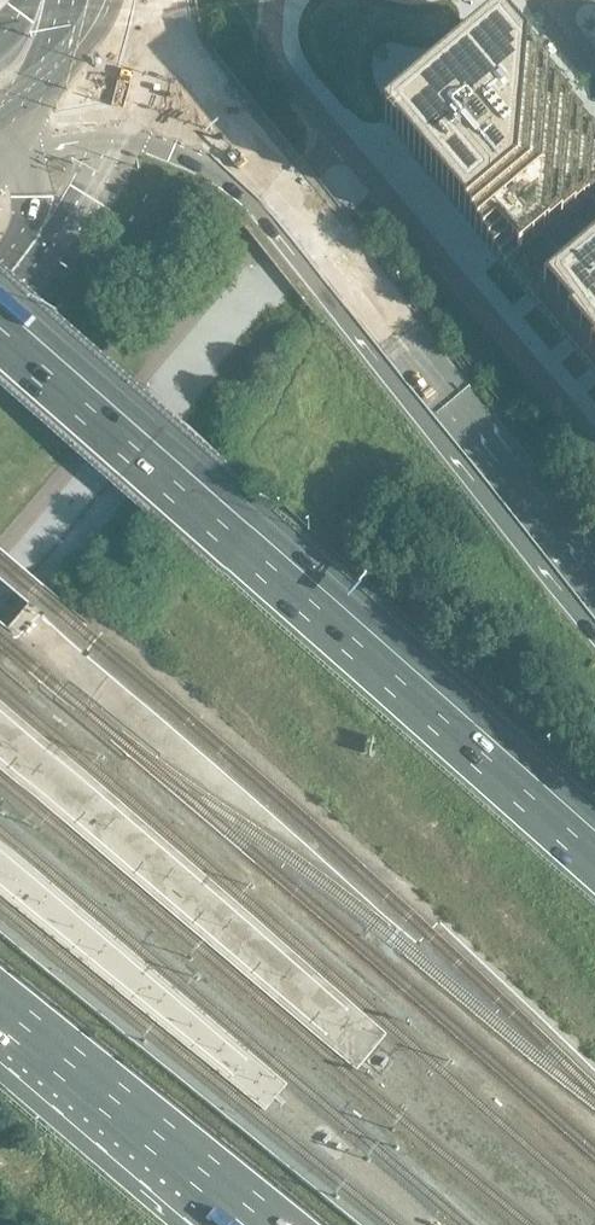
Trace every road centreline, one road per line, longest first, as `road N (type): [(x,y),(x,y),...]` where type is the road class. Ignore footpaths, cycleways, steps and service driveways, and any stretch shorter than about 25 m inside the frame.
road 1 (motorway): [(594,853),(0,328)]
road 2 (motorway): [(594,595),(253,169)]
road 3 (motorway): [(0,1008),(272,1224)]
road 4 (motorway): [(253,169),(237,125),(157,9)]
road 5 (secondary): [(35,265),(83,211),(124,129)]
road 6 (secondary): [(68,0),(36,92),(5,148)]
road 7 (motorway): [(253,169),(124,129)]
road 8 (motorway): [(35,265),(33,184),(5,148)]
road 9 (secondary): [(124,129),(157,9)]
road 10 (motorway): [(124,129),(5,148)]

